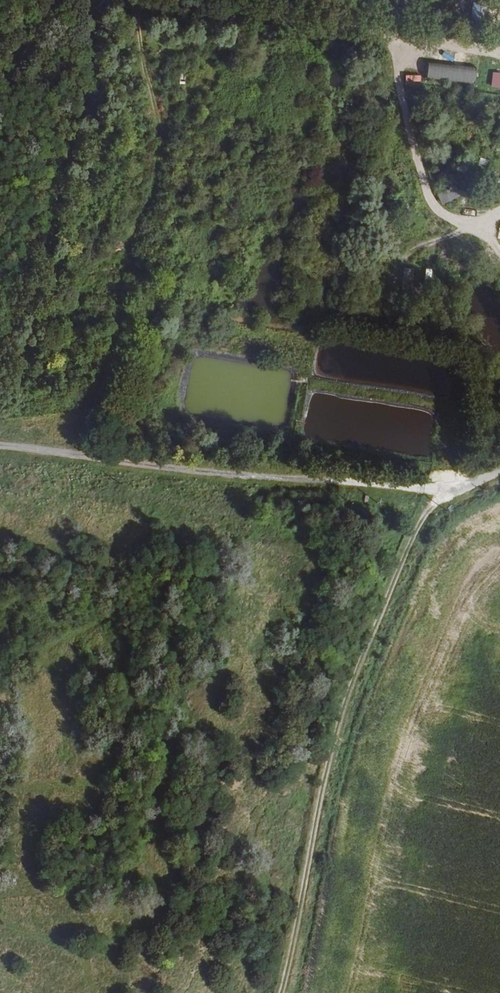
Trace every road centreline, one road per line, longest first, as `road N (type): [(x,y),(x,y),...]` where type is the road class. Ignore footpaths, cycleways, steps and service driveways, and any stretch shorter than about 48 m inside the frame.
road 1 (track): [(499,58),(133,3),(132,37),(157,125),(153,171),(107,284)]
road 2 (track): [(280,992),(327,766),(393,577),(432,504),(499,472)]
road 3 (track): [(458,492),(172,471),(0,447)]
road 4 (track): [(382,35),(426,201),(438,217),(460,224),(499,221)]

